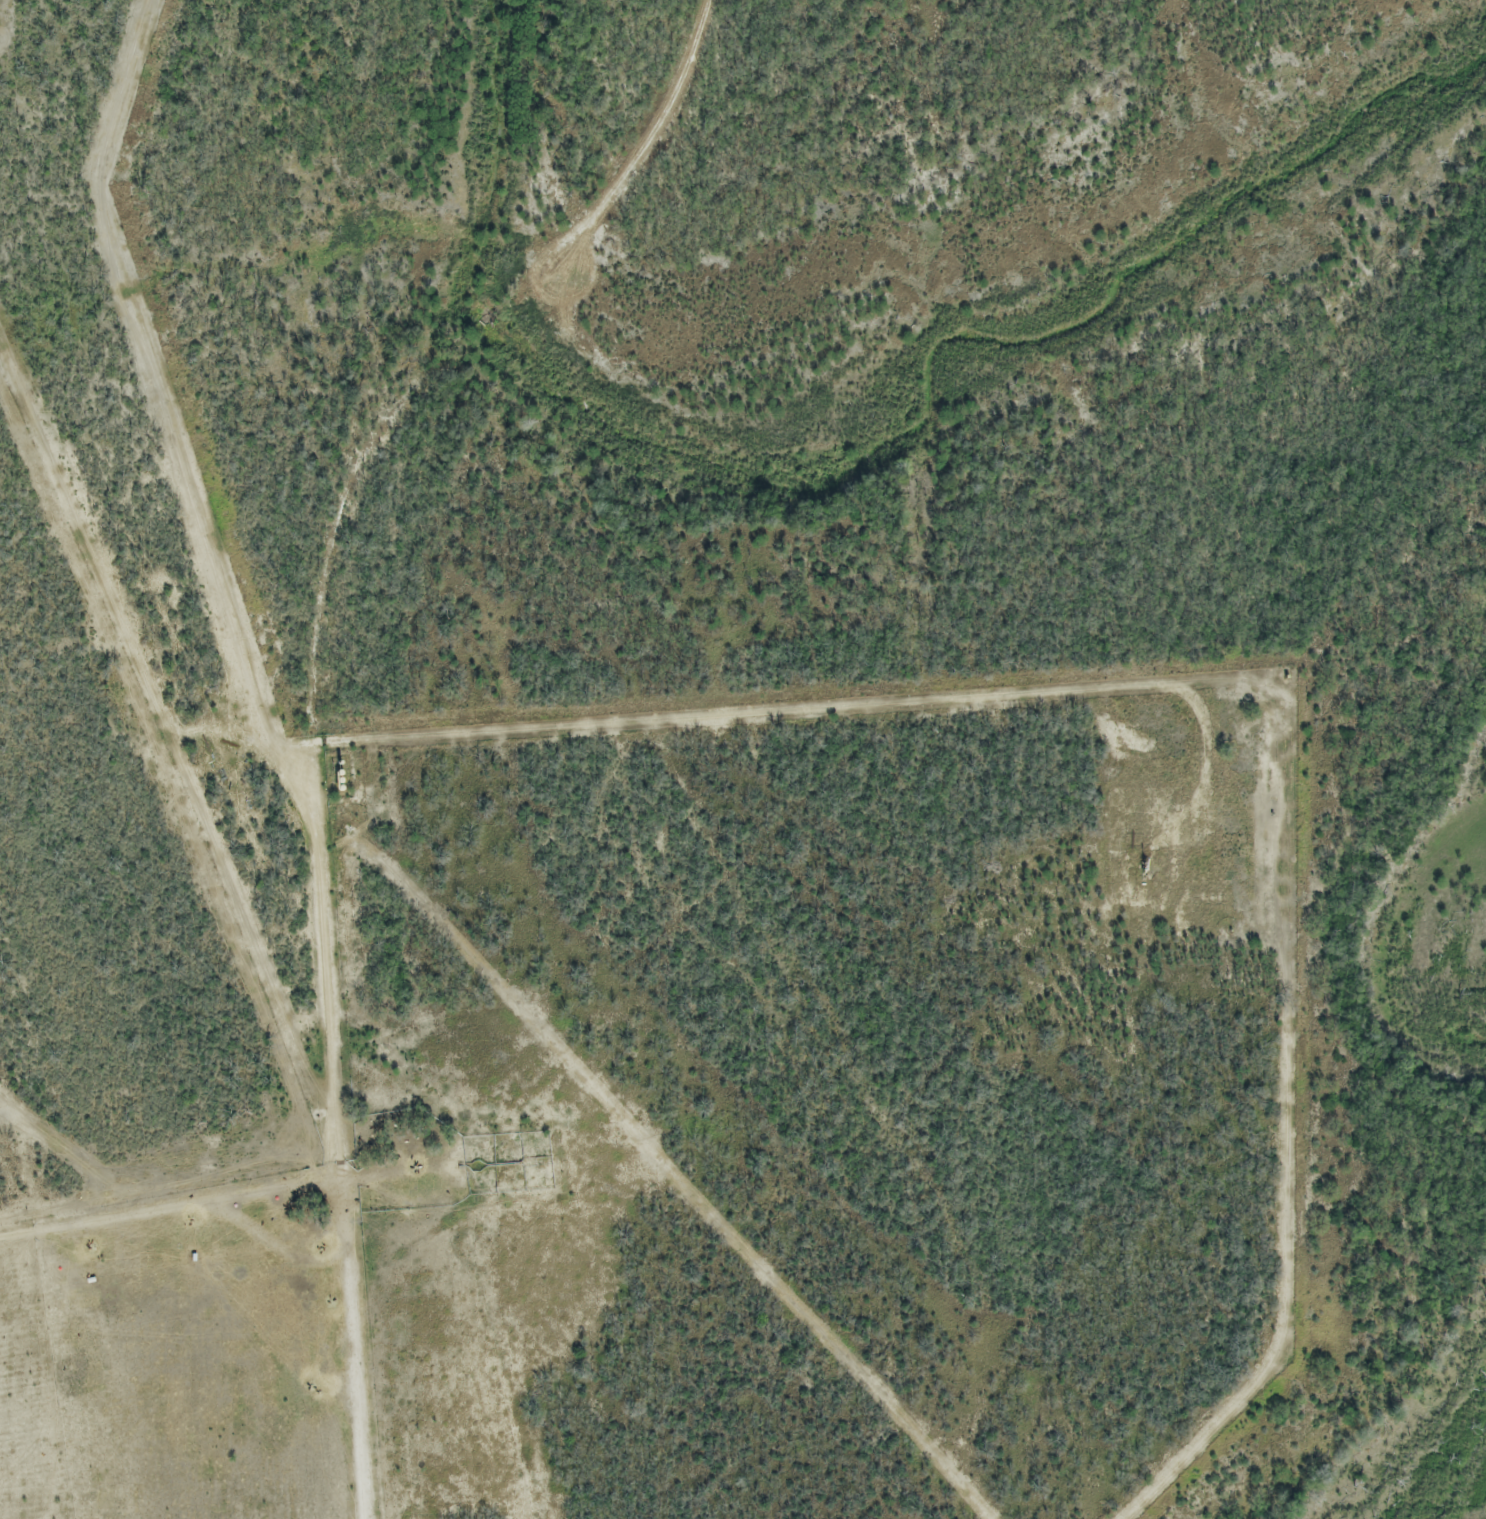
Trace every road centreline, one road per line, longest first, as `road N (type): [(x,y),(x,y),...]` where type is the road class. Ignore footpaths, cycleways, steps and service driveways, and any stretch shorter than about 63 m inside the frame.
road 1 (track): [(148,0),(95,188),(256,728),(315,815),(368,1518)]

